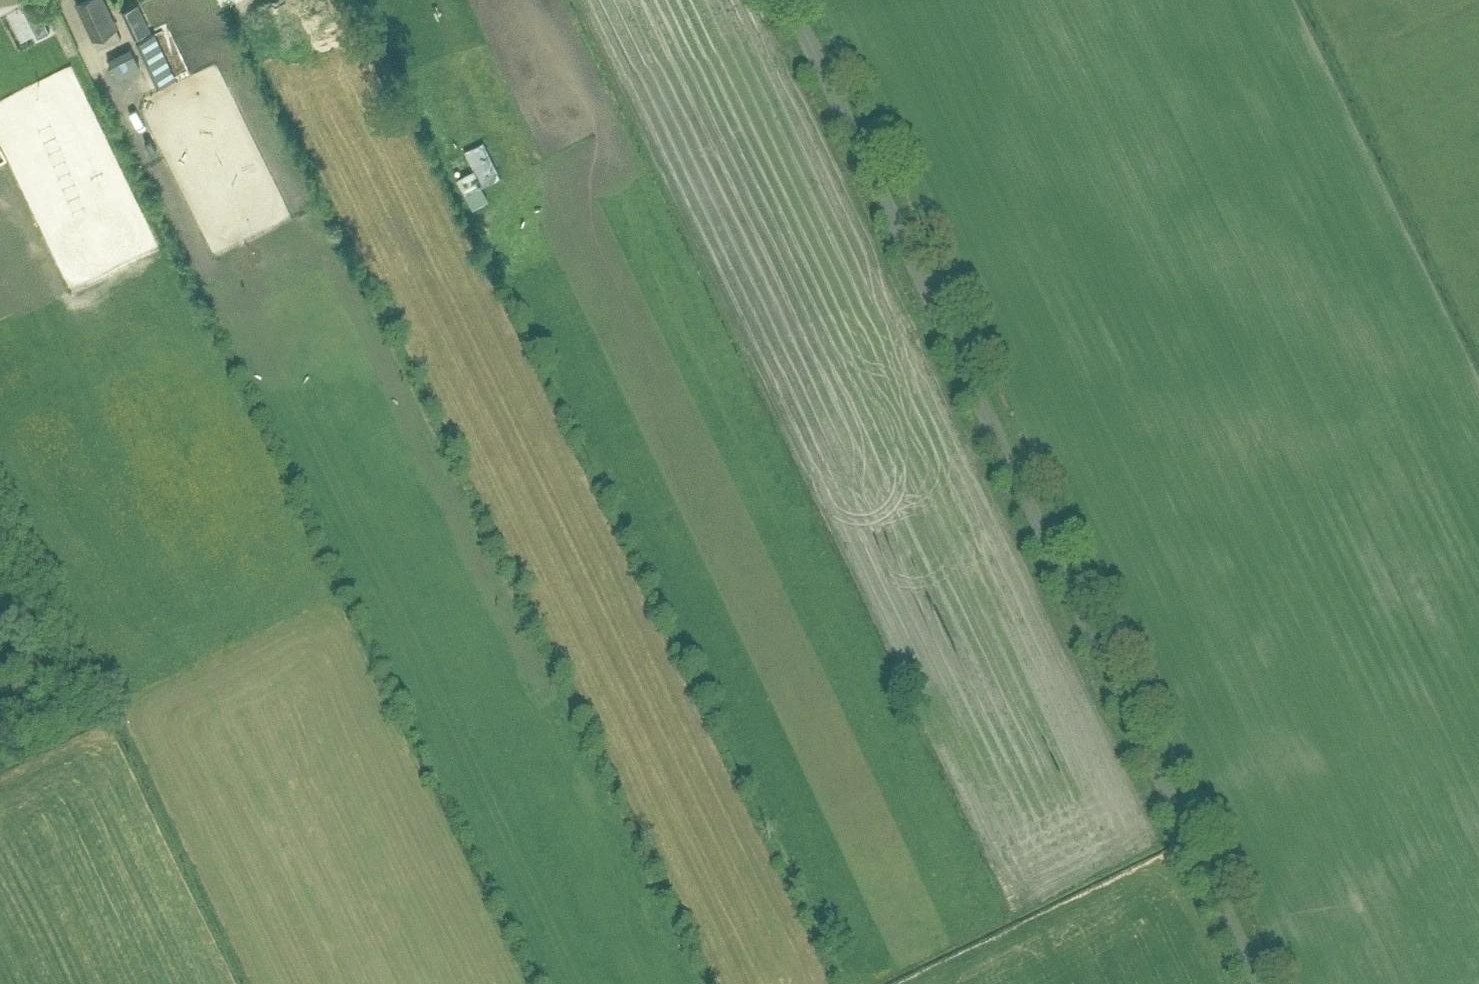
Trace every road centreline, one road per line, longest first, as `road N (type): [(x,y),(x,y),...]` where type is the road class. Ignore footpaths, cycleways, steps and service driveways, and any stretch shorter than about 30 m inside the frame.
road 1 (unclassified): [(1262,983),(787,0)]

